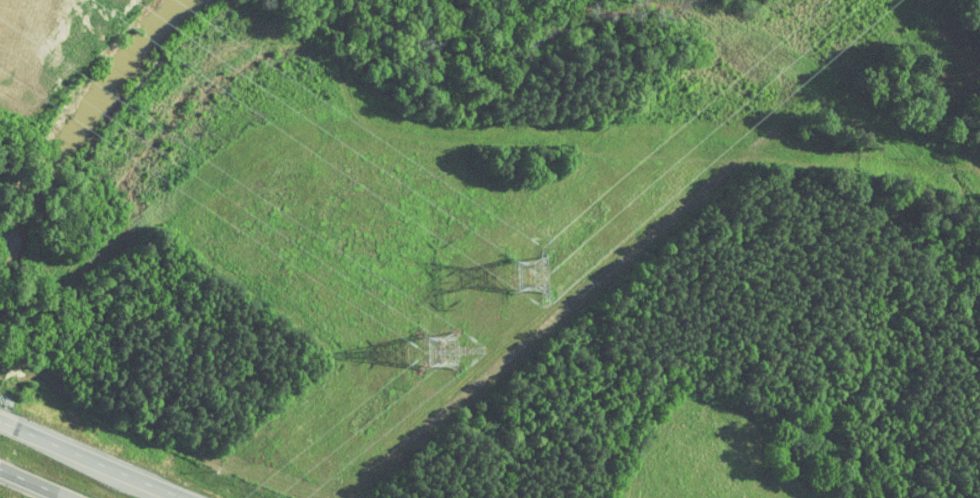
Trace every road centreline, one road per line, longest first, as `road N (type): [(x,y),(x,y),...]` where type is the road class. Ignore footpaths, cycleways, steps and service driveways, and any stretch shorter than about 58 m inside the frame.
road 1 (trunk): [(191,497),(14,424)]

